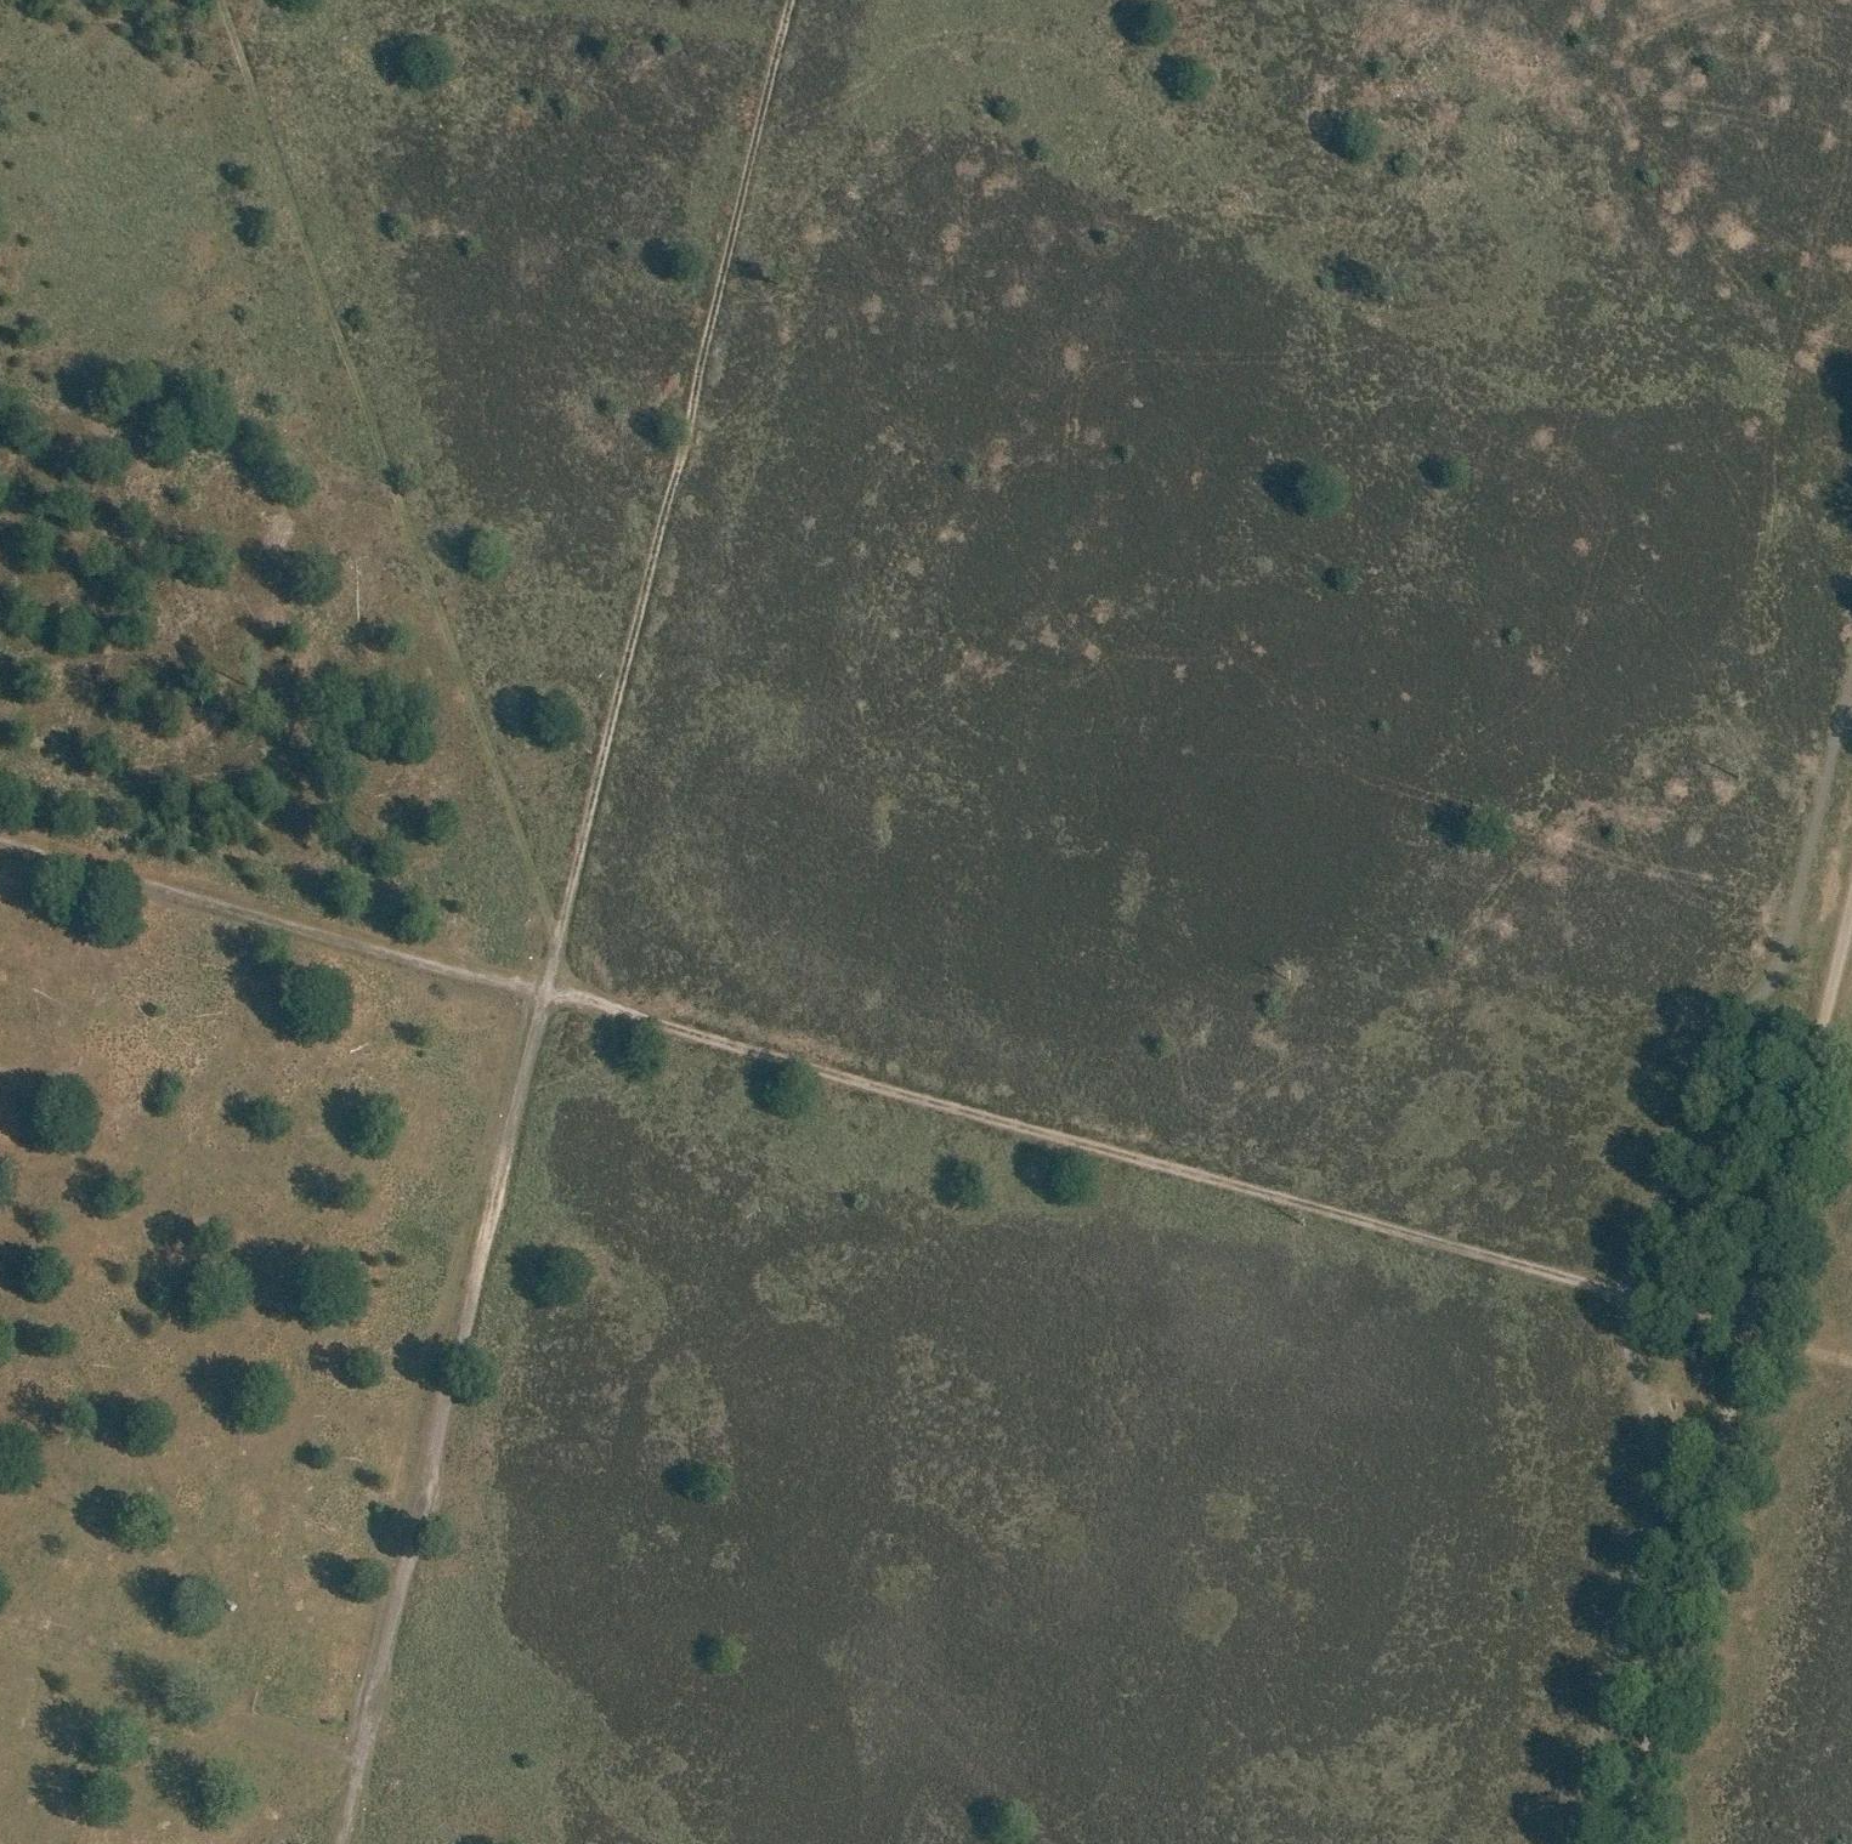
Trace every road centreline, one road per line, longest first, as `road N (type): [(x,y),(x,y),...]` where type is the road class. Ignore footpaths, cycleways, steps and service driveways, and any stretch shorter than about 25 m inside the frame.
road 1 (track): [(1622,1843),(1851,895)]

